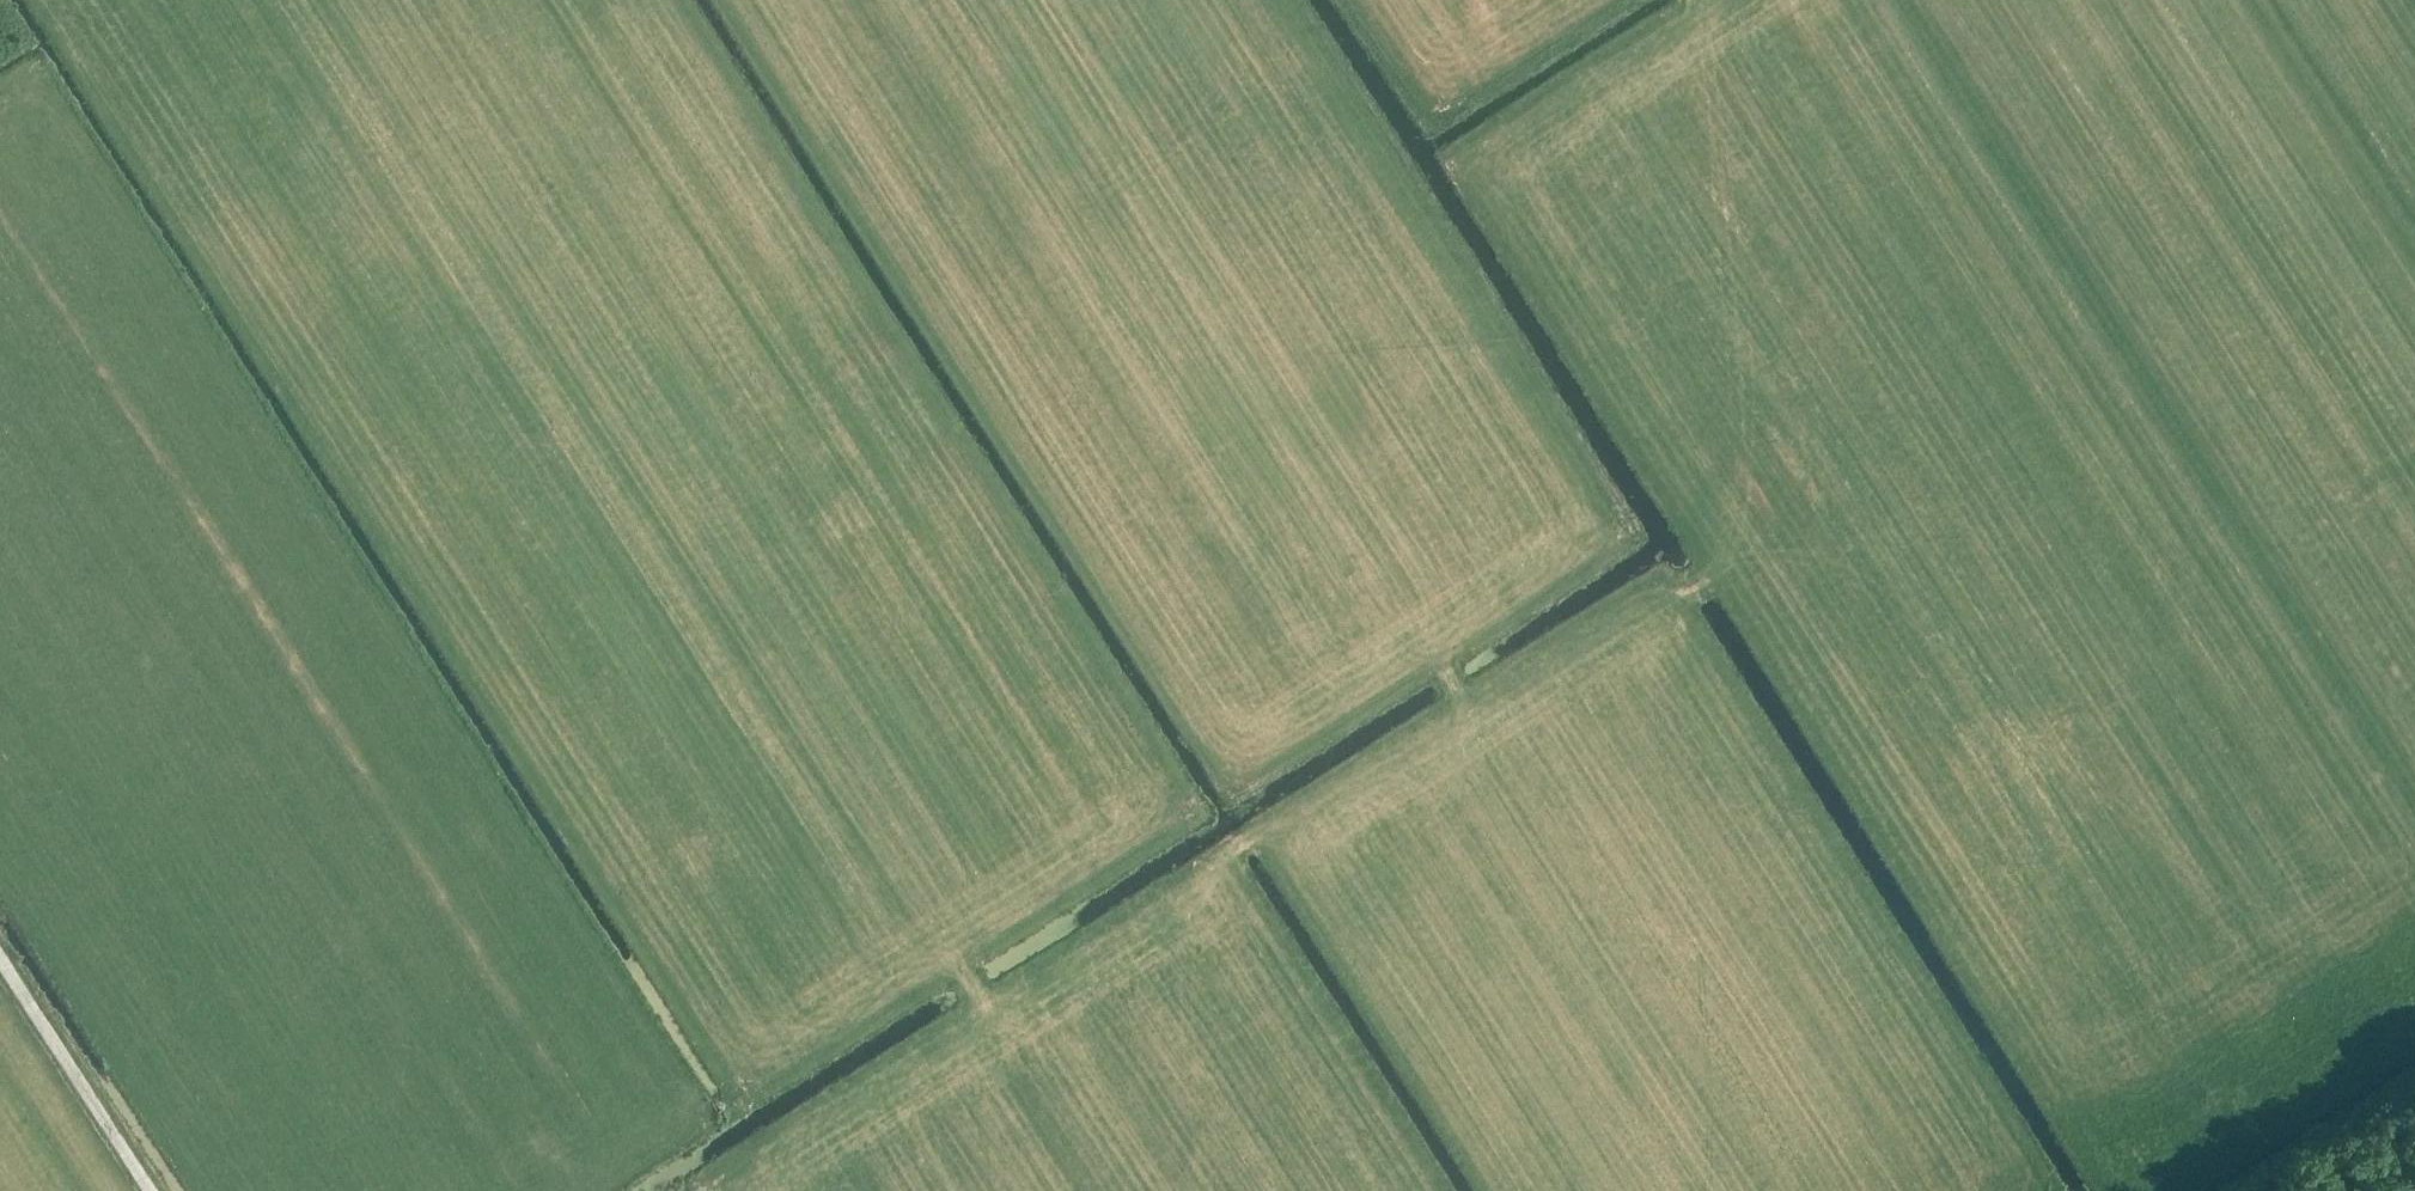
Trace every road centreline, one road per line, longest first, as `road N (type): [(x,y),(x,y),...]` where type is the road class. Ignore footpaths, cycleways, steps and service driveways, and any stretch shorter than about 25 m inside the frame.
road 1 (track): [(151,1190),(0,960)]

